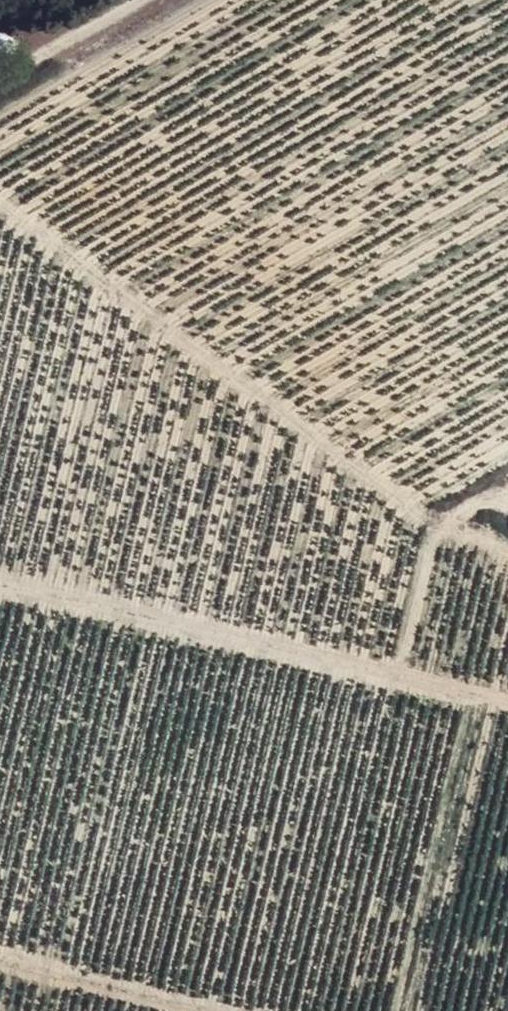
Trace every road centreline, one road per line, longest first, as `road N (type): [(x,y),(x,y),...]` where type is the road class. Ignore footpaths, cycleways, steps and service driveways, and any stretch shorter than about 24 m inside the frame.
road 1 (track): [(146,0),(0,78)]

